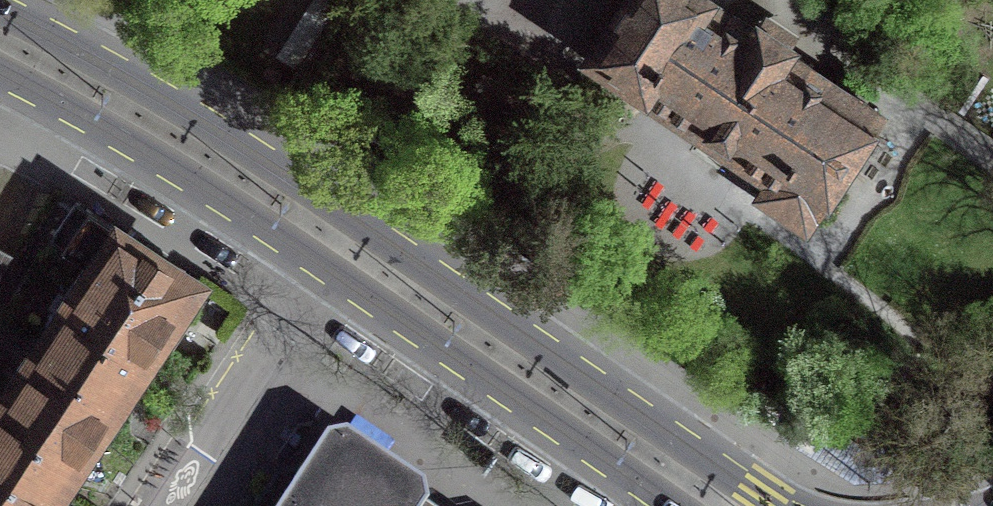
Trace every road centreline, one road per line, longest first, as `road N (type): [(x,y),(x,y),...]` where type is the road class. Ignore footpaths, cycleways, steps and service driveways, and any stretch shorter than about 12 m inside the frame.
road 1 (secondary): [(770,505),(274,162),(0,11)]
road 2 (secondary): [(323,265),(671,505)]
road 3 (secondary): [(0,77),(323,265)]
road 4 (residential): [(323,265),(159,505)]

